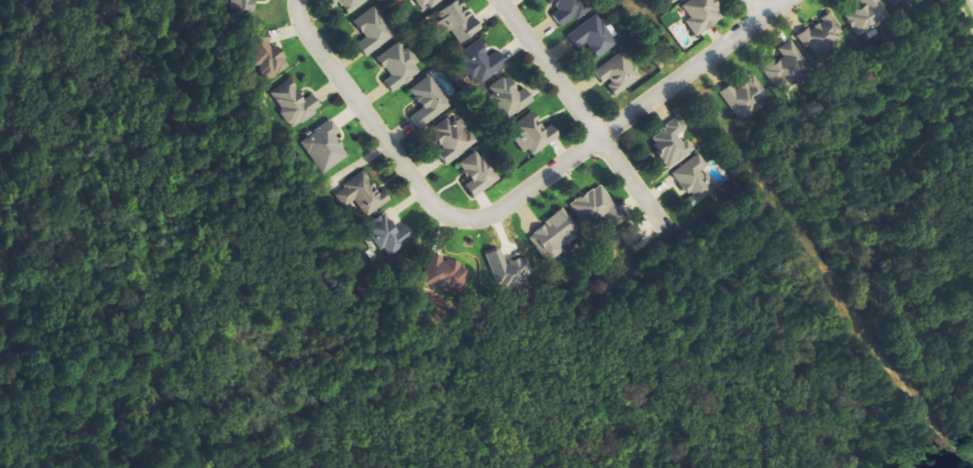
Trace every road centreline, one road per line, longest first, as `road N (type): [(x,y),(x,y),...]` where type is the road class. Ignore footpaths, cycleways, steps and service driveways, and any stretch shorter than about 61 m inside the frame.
road 1 (residential): [(789,0),(514,204),(475,222),(438,214),(299,26),(295,0)]
road 2 (residential): [(497,0),(658,216)]

